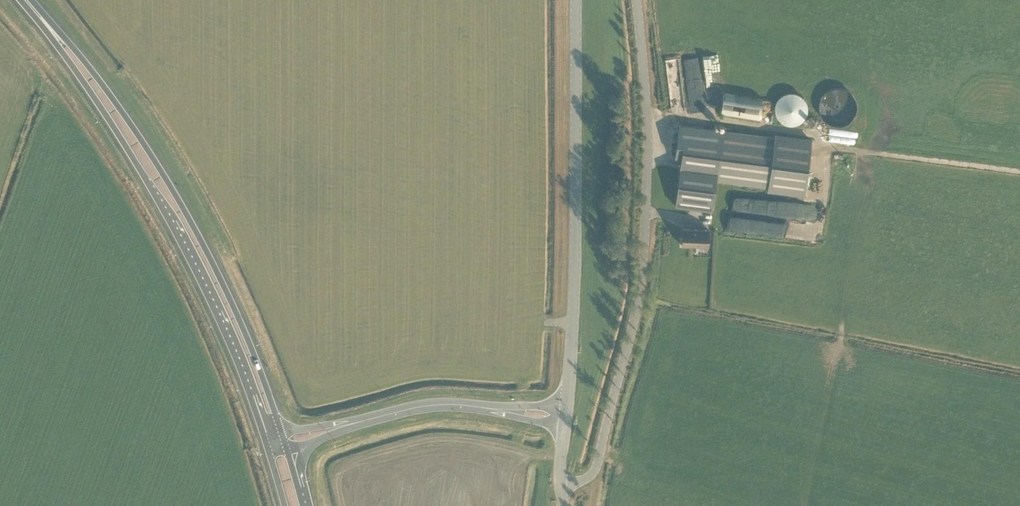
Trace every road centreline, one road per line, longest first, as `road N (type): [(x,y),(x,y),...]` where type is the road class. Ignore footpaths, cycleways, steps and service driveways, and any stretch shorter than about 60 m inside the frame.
road 1 (trunk): [(23,0),(146,179),(236,358),(267,448)]
road 2 (trunk): [(282,433),(220,279),(152,157),(29,0)]
road 3 (unclassified): [(593,470),(638,305),(643,251),(647,132),(635,0)]
road 4 (tertiary): [(566,408),(576,0)]
road 5 (tertiary): [(353,423),(433,404),(485,407)]

